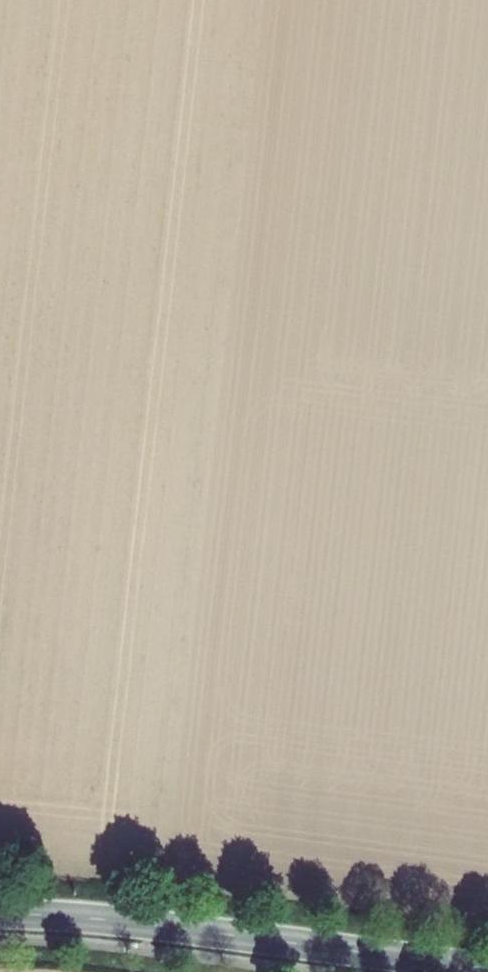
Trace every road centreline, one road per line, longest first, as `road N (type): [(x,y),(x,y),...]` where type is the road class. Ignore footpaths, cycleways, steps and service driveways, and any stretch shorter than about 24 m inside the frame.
road 1 (primary): [(0,914),(126,922),(487,968)]

